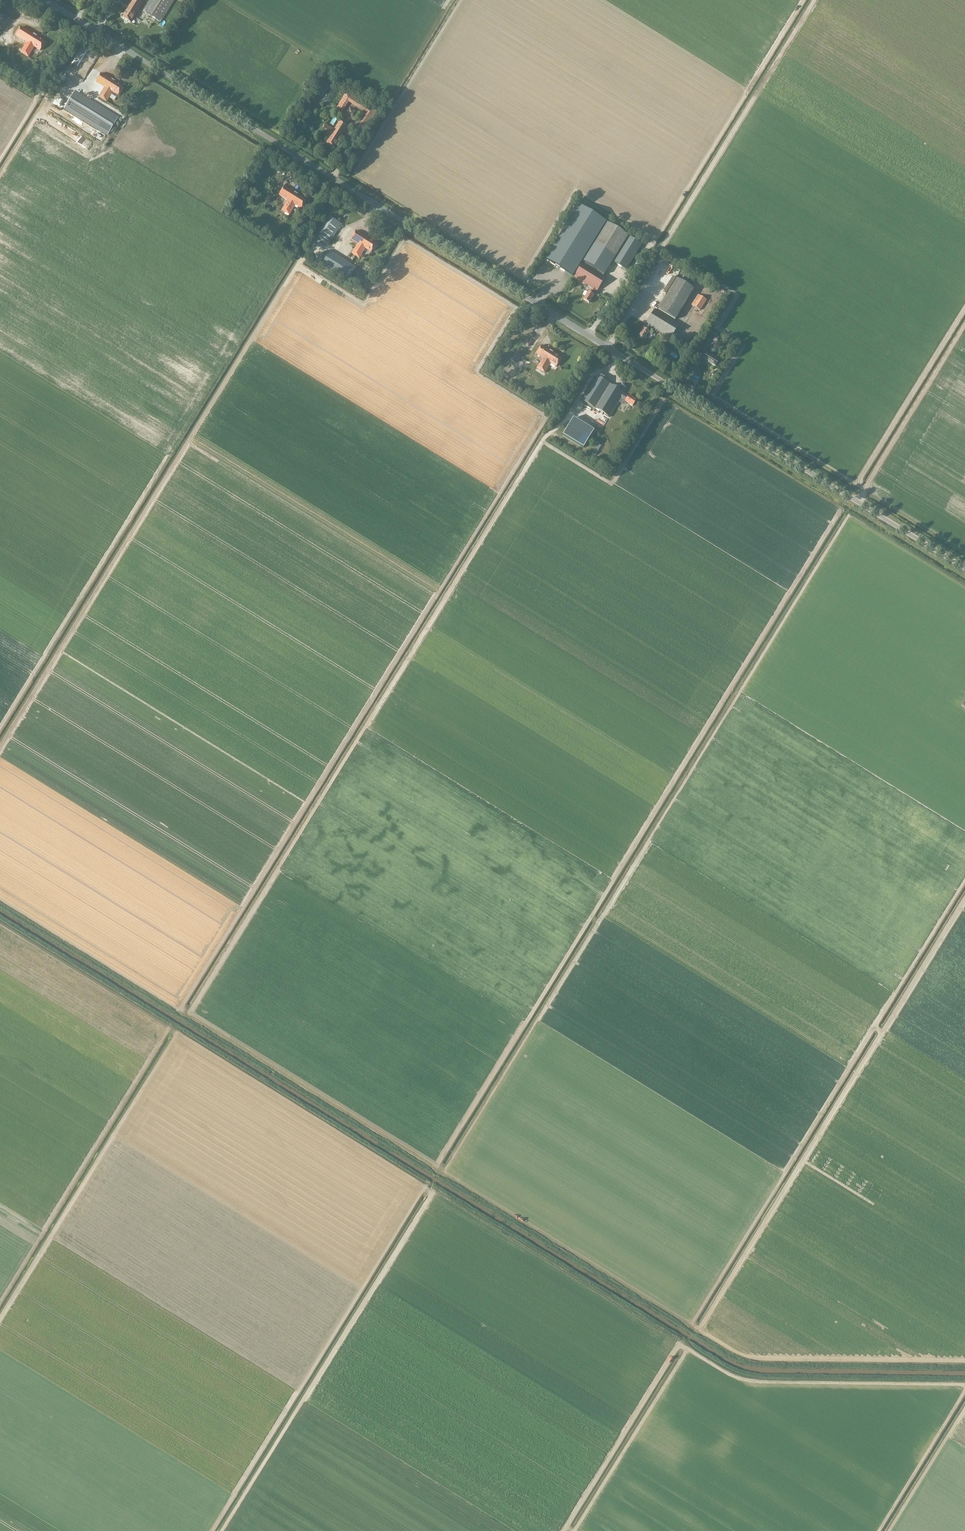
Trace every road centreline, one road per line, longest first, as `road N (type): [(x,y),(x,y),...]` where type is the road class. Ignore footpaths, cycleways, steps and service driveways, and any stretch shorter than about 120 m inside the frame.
road 1 (unclassified): [(964,568),(46,0)]
road 2 (track): [(964,1384),(754,1381),(680,1345),(564,1530)]
road 3 (track): [(964,1362),(763,1360),(694,1327)]

